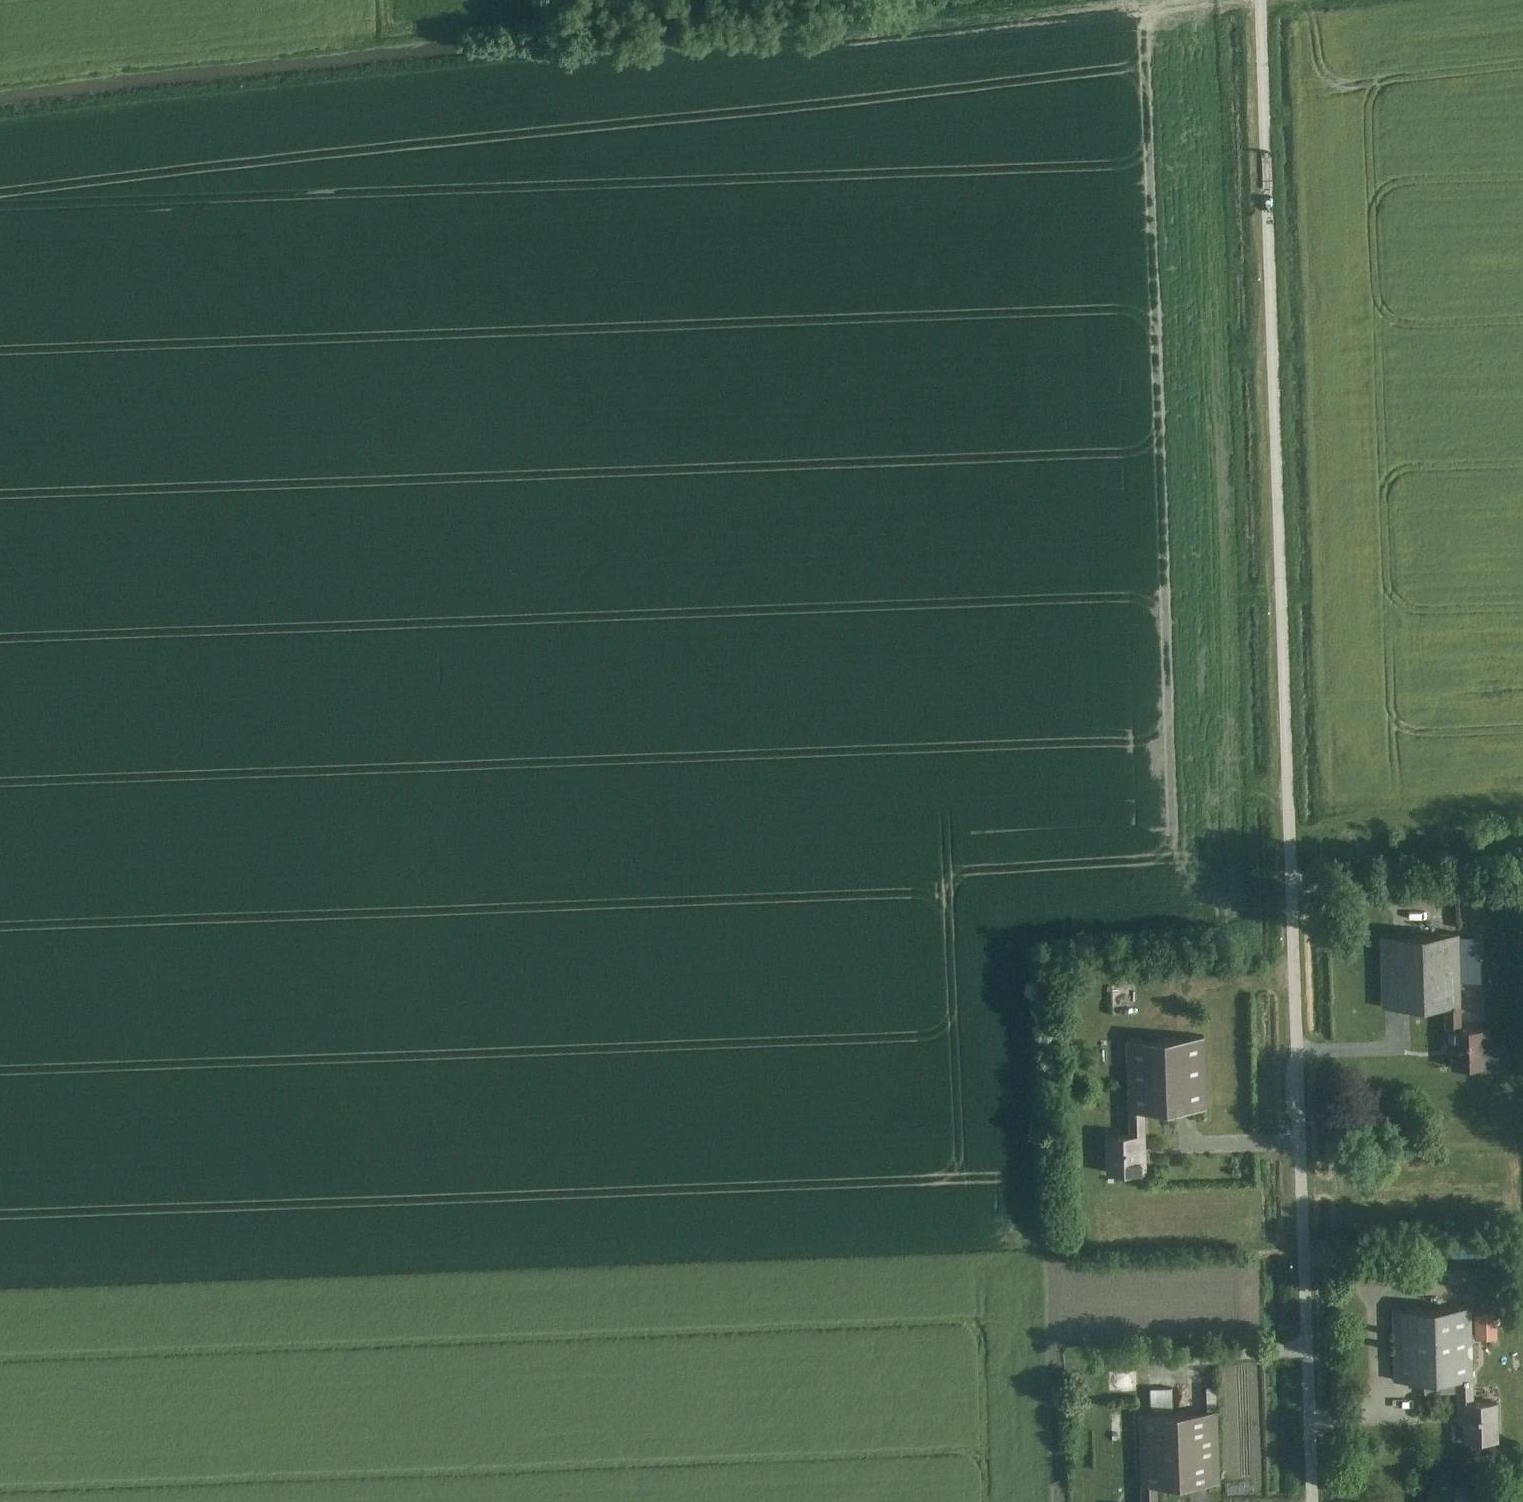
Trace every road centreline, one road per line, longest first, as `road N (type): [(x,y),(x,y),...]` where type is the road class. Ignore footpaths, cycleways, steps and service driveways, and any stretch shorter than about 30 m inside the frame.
road 1 (unclassified): [(1311,1501),(1261,0)]

